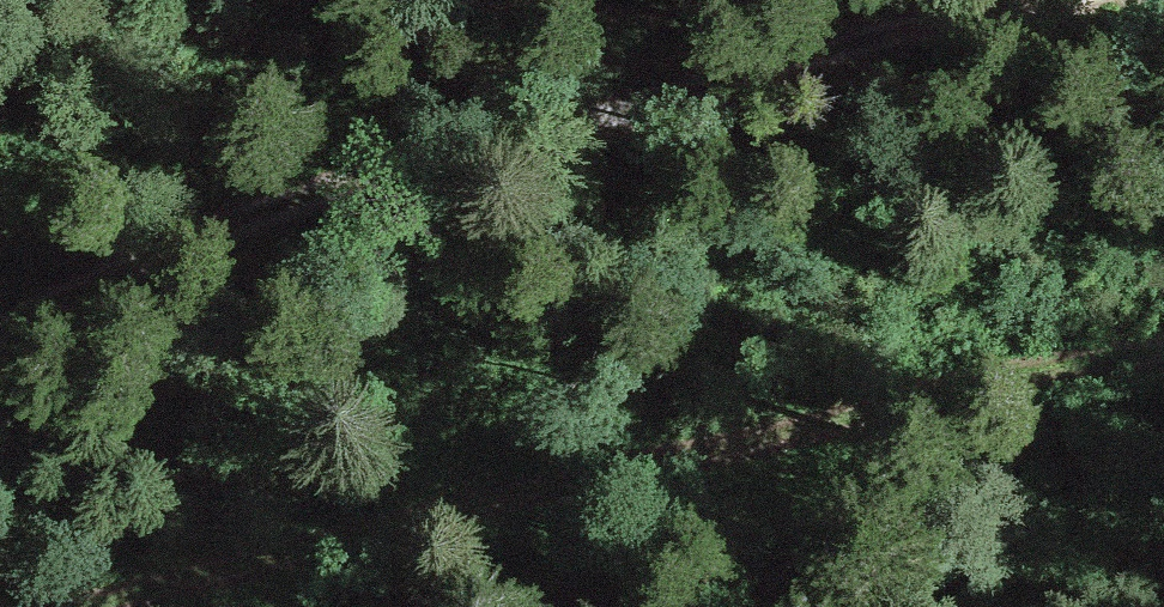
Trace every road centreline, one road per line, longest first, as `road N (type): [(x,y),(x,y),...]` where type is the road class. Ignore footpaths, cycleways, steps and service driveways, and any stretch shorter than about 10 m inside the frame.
road 1 (track): [(0,336),(205,247),(564,127),(834,50),(1099,0)]
road 2 (track): [(1163,363),(997,382),(136,606)]

